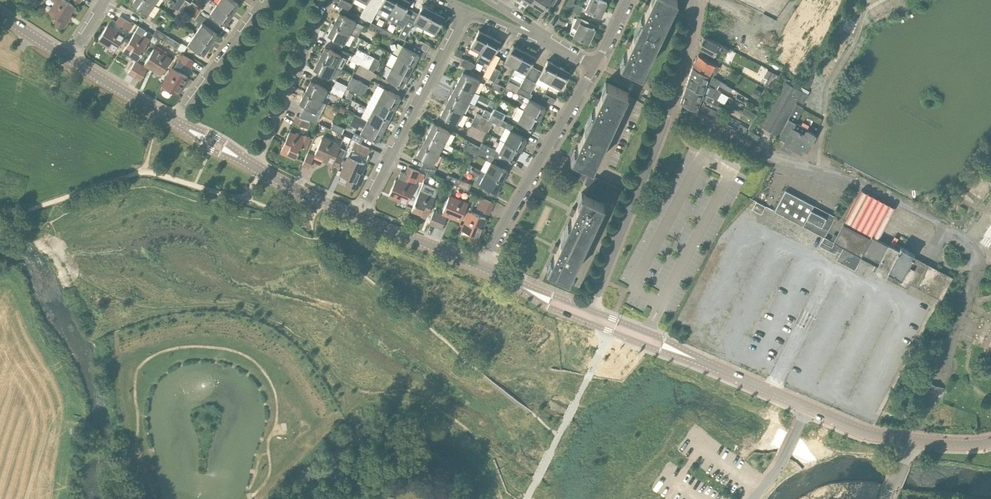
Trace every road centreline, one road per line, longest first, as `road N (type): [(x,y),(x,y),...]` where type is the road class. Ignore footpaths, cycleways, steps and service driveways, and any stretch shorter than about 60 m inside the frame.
road 1 (residential): [(468,10),(359,218)]
road 2 (residential): [(482,268),(595,68)]
road 3 (tertiary): [(912,440),(861,431),(698,361)]
road 4 (residential): [(671,105),(589,310)]
road 5 (residential): [(608,331),(525,498)]
road 6 (residential): [(253,166),(323,0)]
road 7 (residential): [(264,0),(174,123)]
road 8 (tertiary): [(482,268),(359,218)]
road 9 (tertiary): [(174,123),(68,59)]
road 10 (tertiary): [(698,361),(589,310)]

